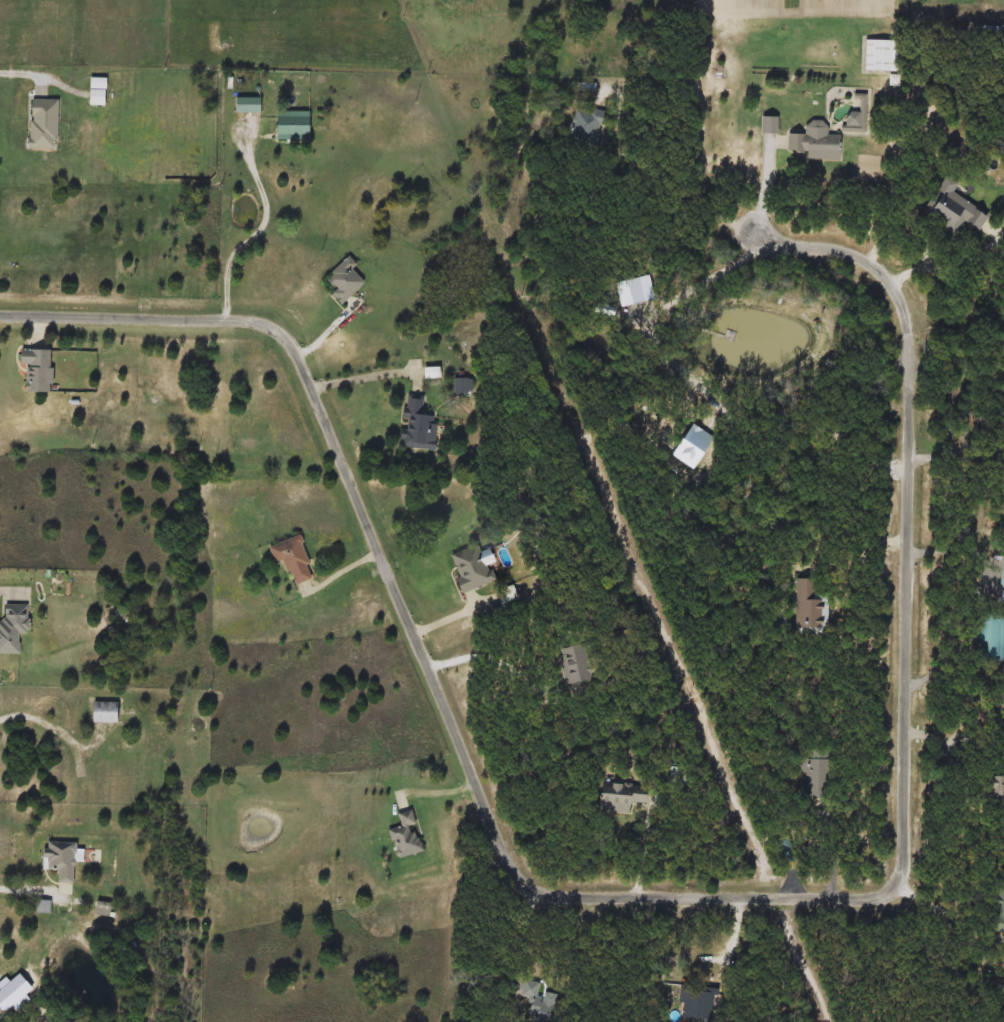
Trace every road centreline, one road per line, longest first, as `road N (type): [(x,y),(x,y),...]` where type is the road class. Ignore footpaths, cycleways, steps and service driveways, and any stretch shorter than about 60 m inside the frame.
road 1 (residential): [(0,315),(229,320),(283,333),(309,373),(503,854),(533,888),(876,896),(891,889),(902,863),(905,310),(860,258),(762,233)]

